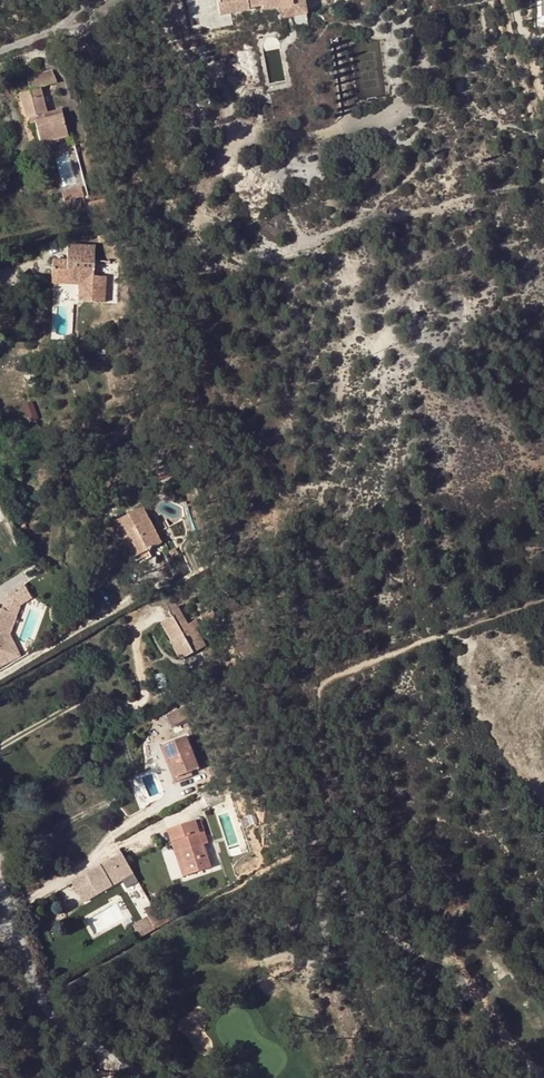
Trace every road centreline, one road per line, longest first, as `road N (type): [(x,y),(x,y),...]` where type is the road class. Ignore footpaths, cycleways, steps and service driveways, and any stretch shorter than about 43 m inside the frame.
road 1 (unclassified): [(140,1077),(58,1026),(38,995),(0,895)]

